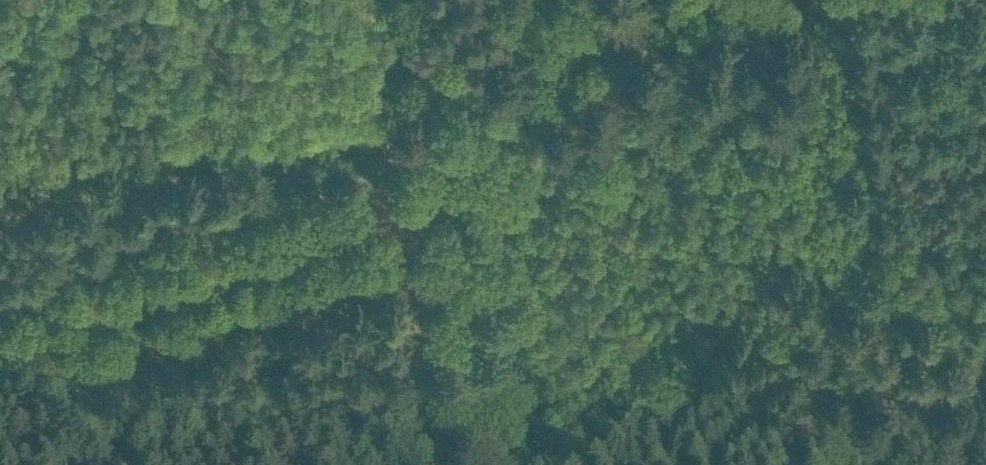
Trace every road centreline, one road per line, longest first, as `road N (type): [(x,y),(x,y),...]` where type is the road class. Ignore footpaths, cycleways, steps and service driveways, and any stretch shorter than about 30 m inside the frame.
road 1 (track): [(7,339),(372,203),(579,33),(640,0)]
road 2 (track): [(392,190),(360,0)]

